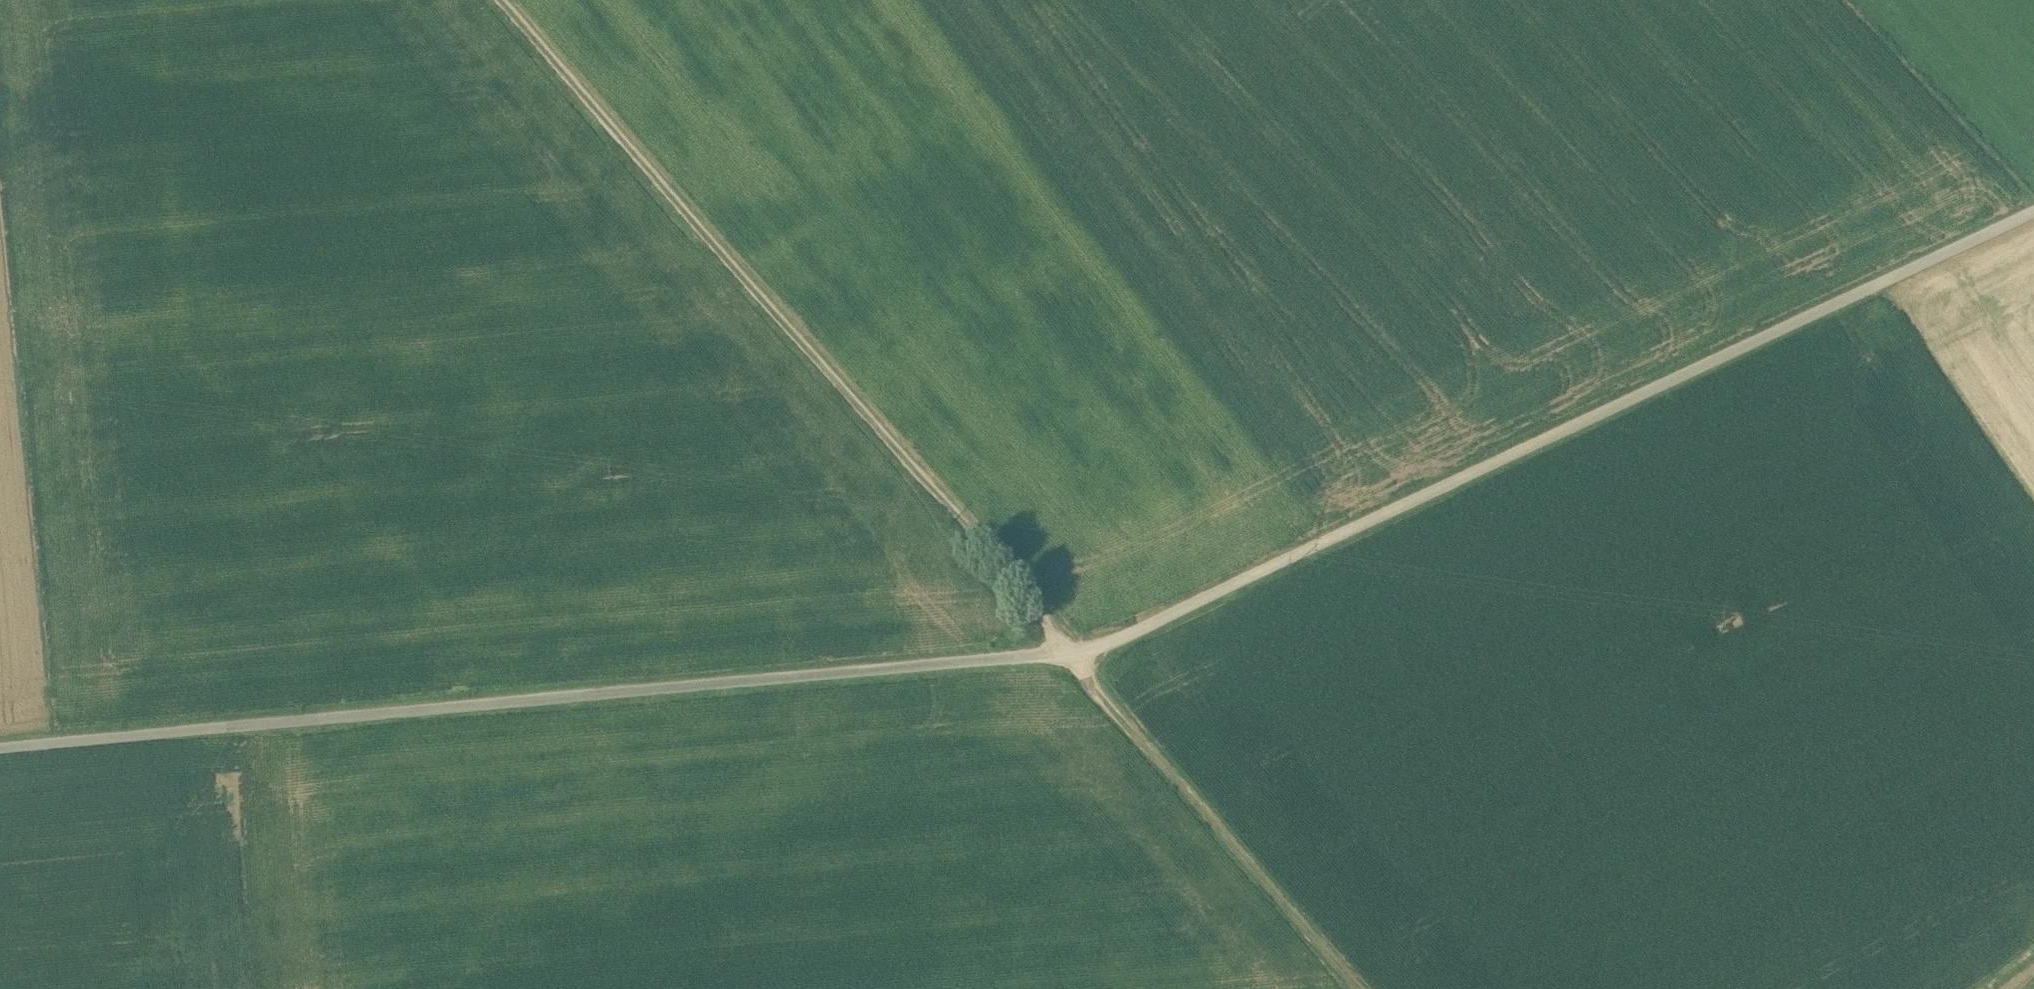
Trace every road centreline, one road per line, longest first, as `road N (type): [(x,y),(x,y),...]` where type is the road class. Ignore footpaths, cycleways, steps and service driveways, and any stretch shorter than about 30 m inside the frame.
road 1 (unclassified): [(0,749),(1113,642),(2033,210)]
road 2 (track): [(1066,652),(497,0)]

